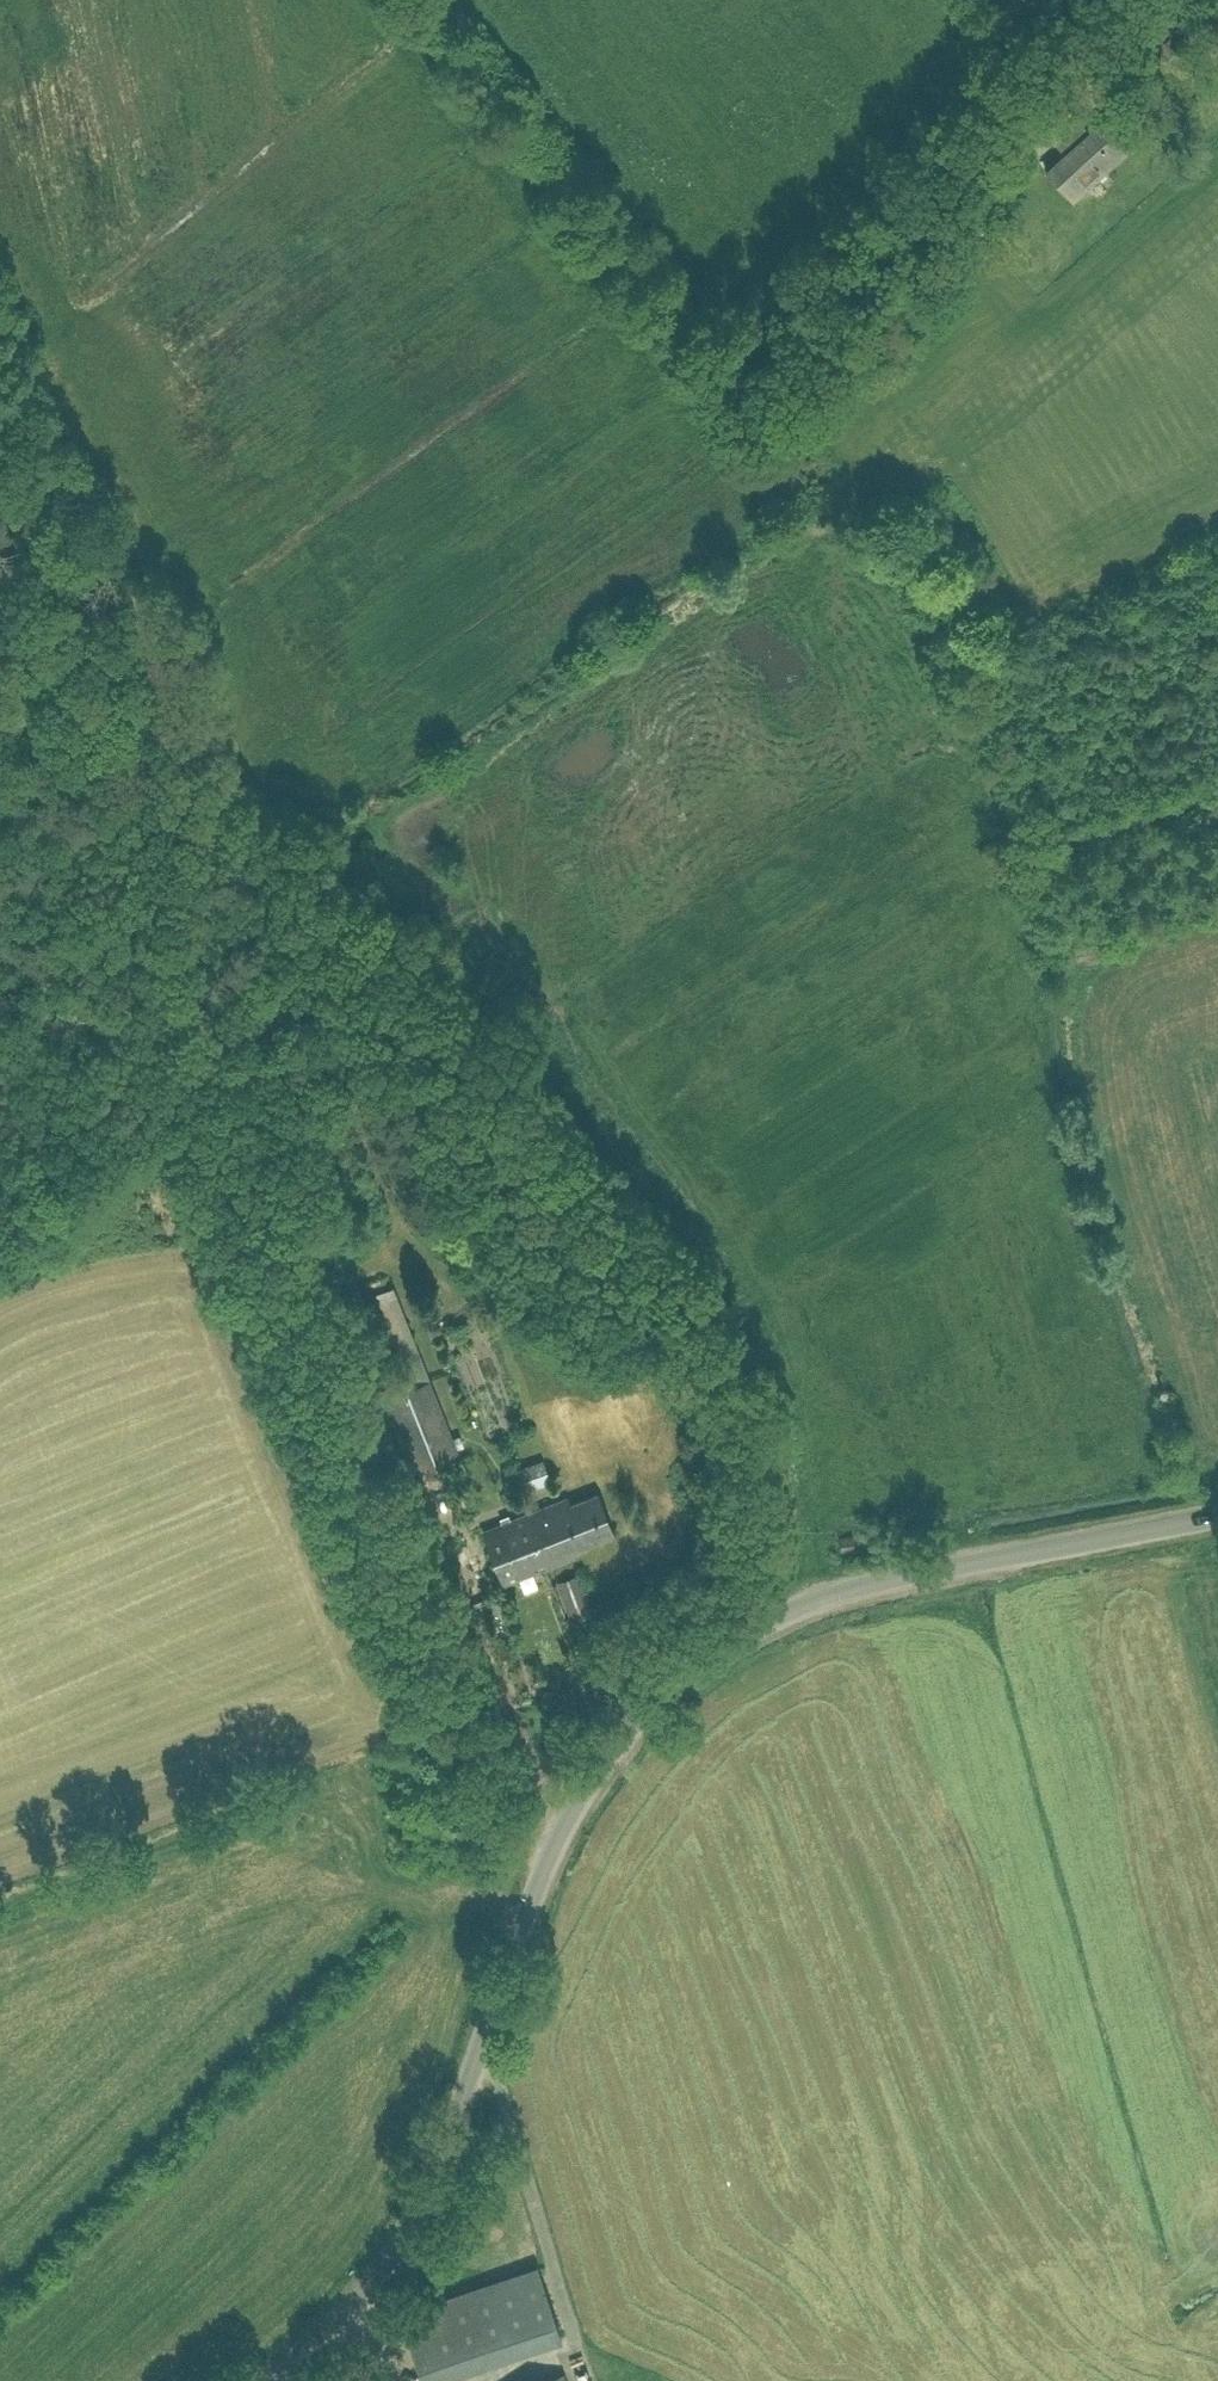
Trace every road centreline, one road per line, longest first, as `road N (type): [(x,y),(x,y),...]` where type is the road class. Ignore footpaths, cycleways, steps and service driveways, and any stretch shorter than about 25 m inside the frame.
road 1 (unclassified): [(272,2374),(357,2297),(403,2238),(563,1818),(600,1760),(680,1675),(769,1619),(873,1579),(1217,1515)]
road 2 (track): [(0,1251),(221,1067)]

